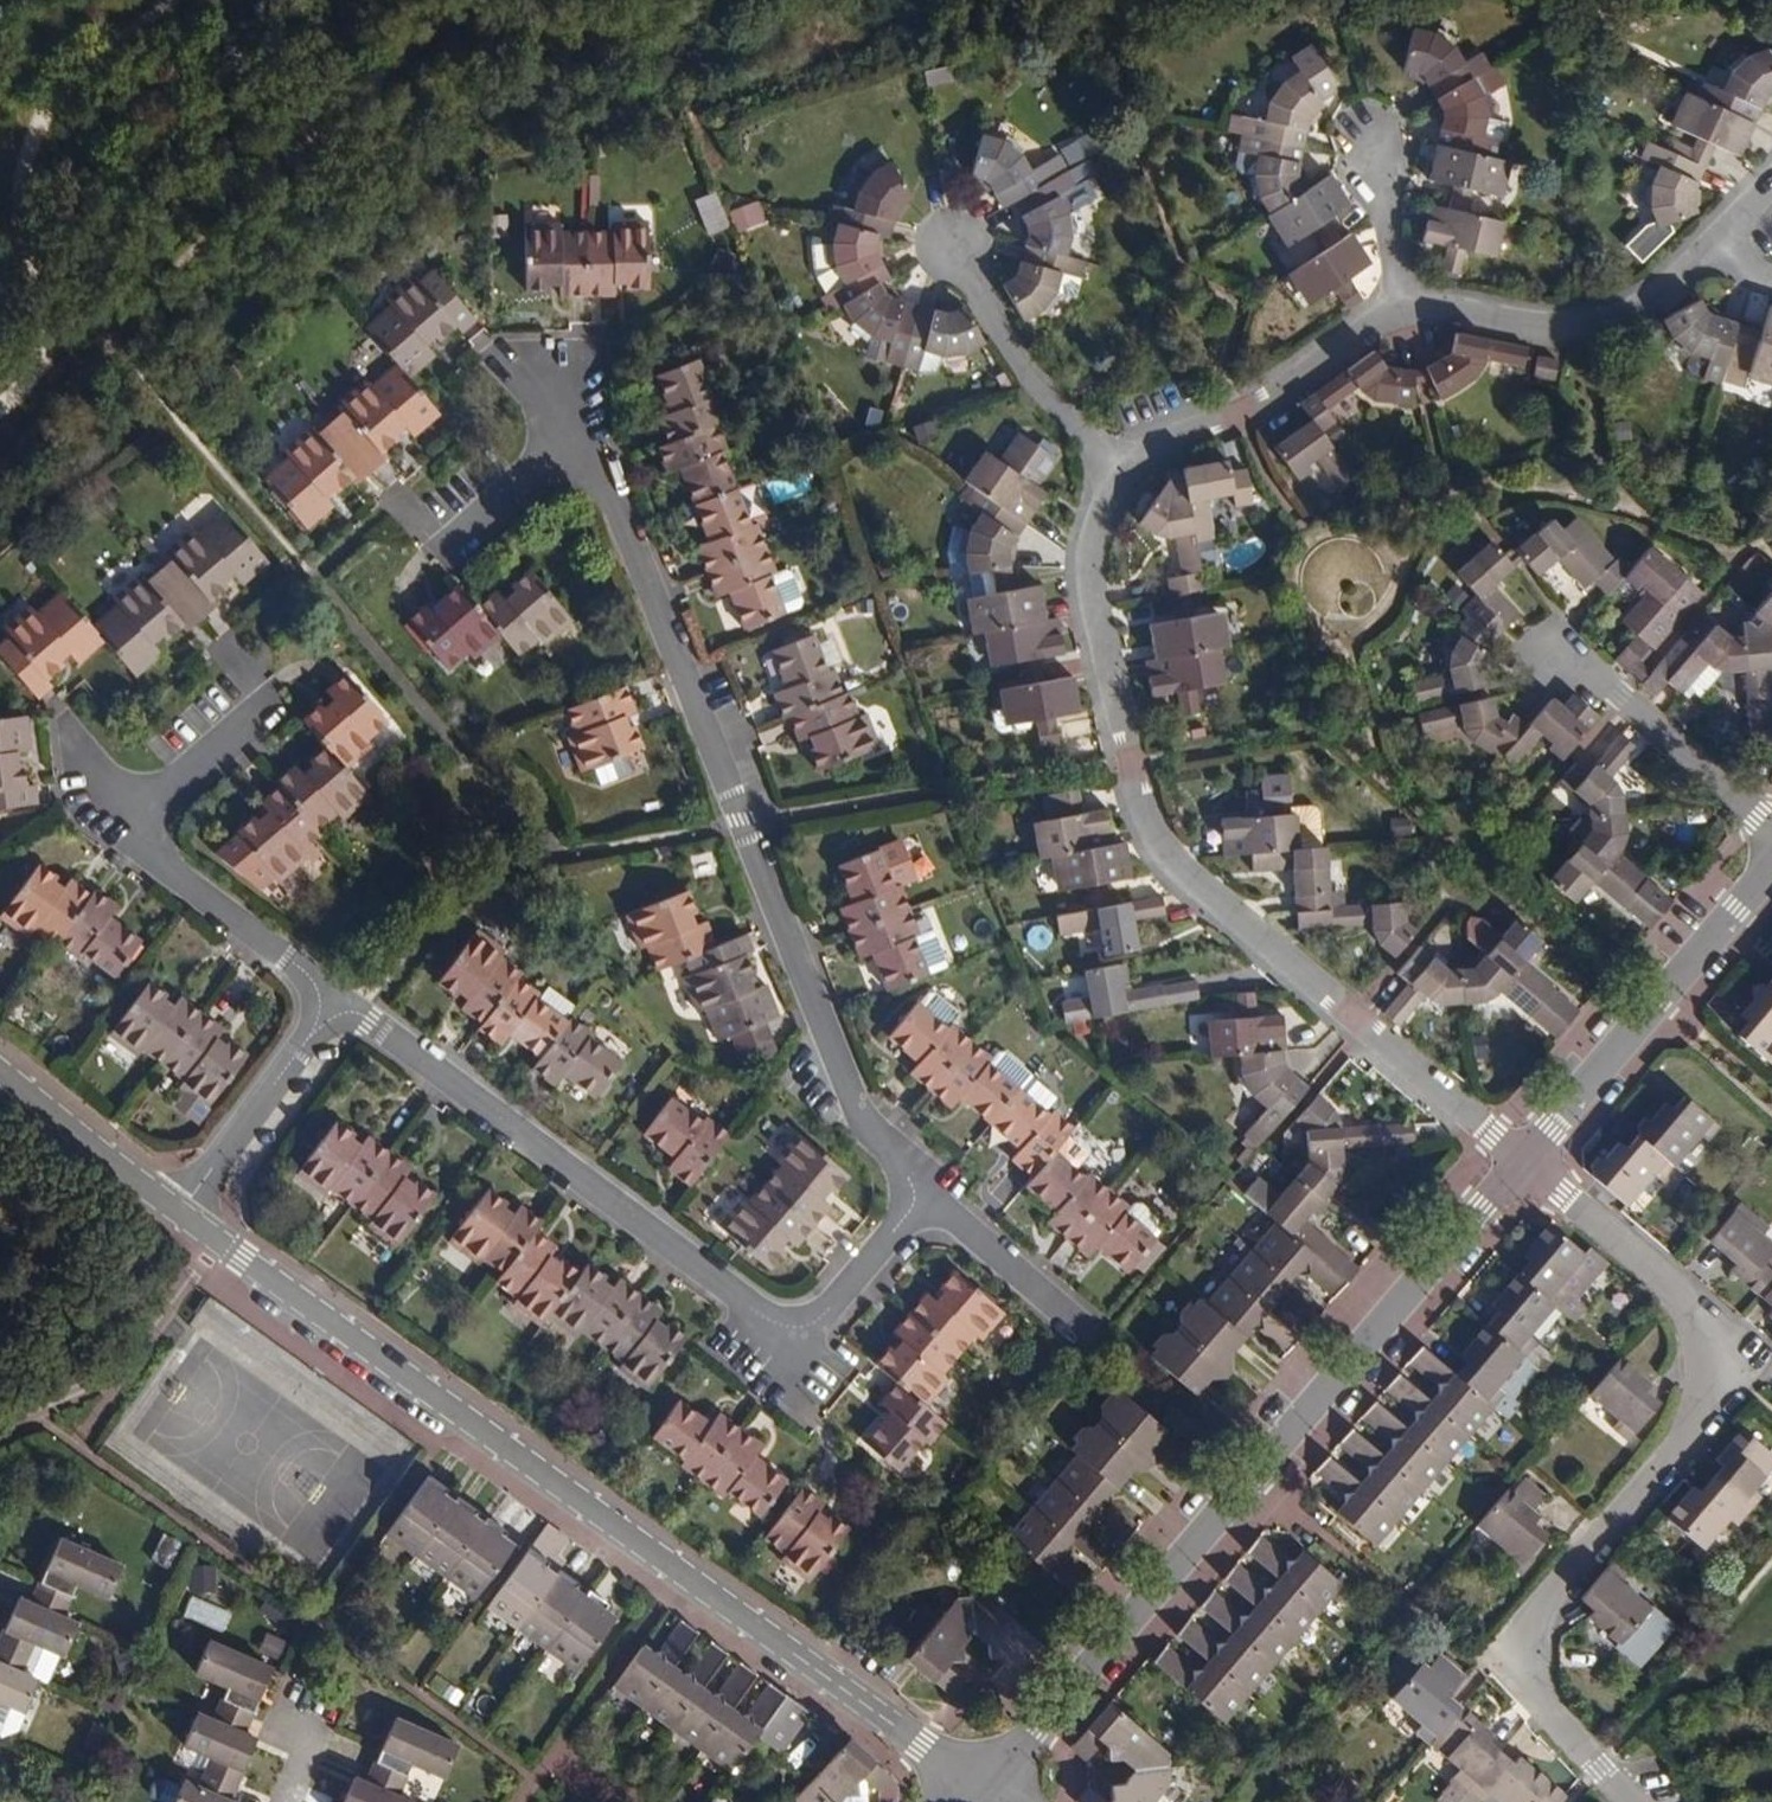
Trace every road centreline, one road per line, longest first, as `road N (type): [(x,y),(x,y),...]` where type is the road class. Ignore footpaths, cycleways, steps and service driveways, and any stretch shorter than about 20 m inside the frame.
road 1 (residential): [(983,1789),(178,1211)]
road 2 (residential): [(1521,1160),(1157,843),(1093,598),(1094,540),(1118,466)]
road 3 (residential): [(929,1194),(858,1113),(584,433)]
road 4 (tertiary): [(983,1789),(1521,1160)]
road 5 (residential): [(1632,1801),(1533,1693),(1522,1641),(1697,1415),(1708,1363),(1681,1297),(1521,1160)]
road 6 (residential): [(334,997),(778,1329),(814,1325),(929,1194)]
road 7 (track): [(0,457),(201,232),(393,61),(491,0)]
road 8 (residential): [(1118,466),(1242,413),(1401,306),(1573,323),(1619,315),(1729,252)]
road 9 (track): [(168,0),(49,96),(12,164),(16,228),(51,306),(54,347),(0,410)]
road 10 (residential): [(334,997),(131,839),(265,712)]
road 11 (tertiary): [(1521,1160),(1771,869)]
road 12 (residential): [(1771,829),(1594,674),(1550,660)]
road 13 (residential): [(1118,466),(1028,380),(952,244)]
road 14 (residential): [(178,1211),(334,997)]
road 15 (residential): [(584,433),(447,547),(404,499)]
road 16 (residential): [(178,1211),(0,1069)]
road 17 (residential): [(929,1194),(1091,1335)]

